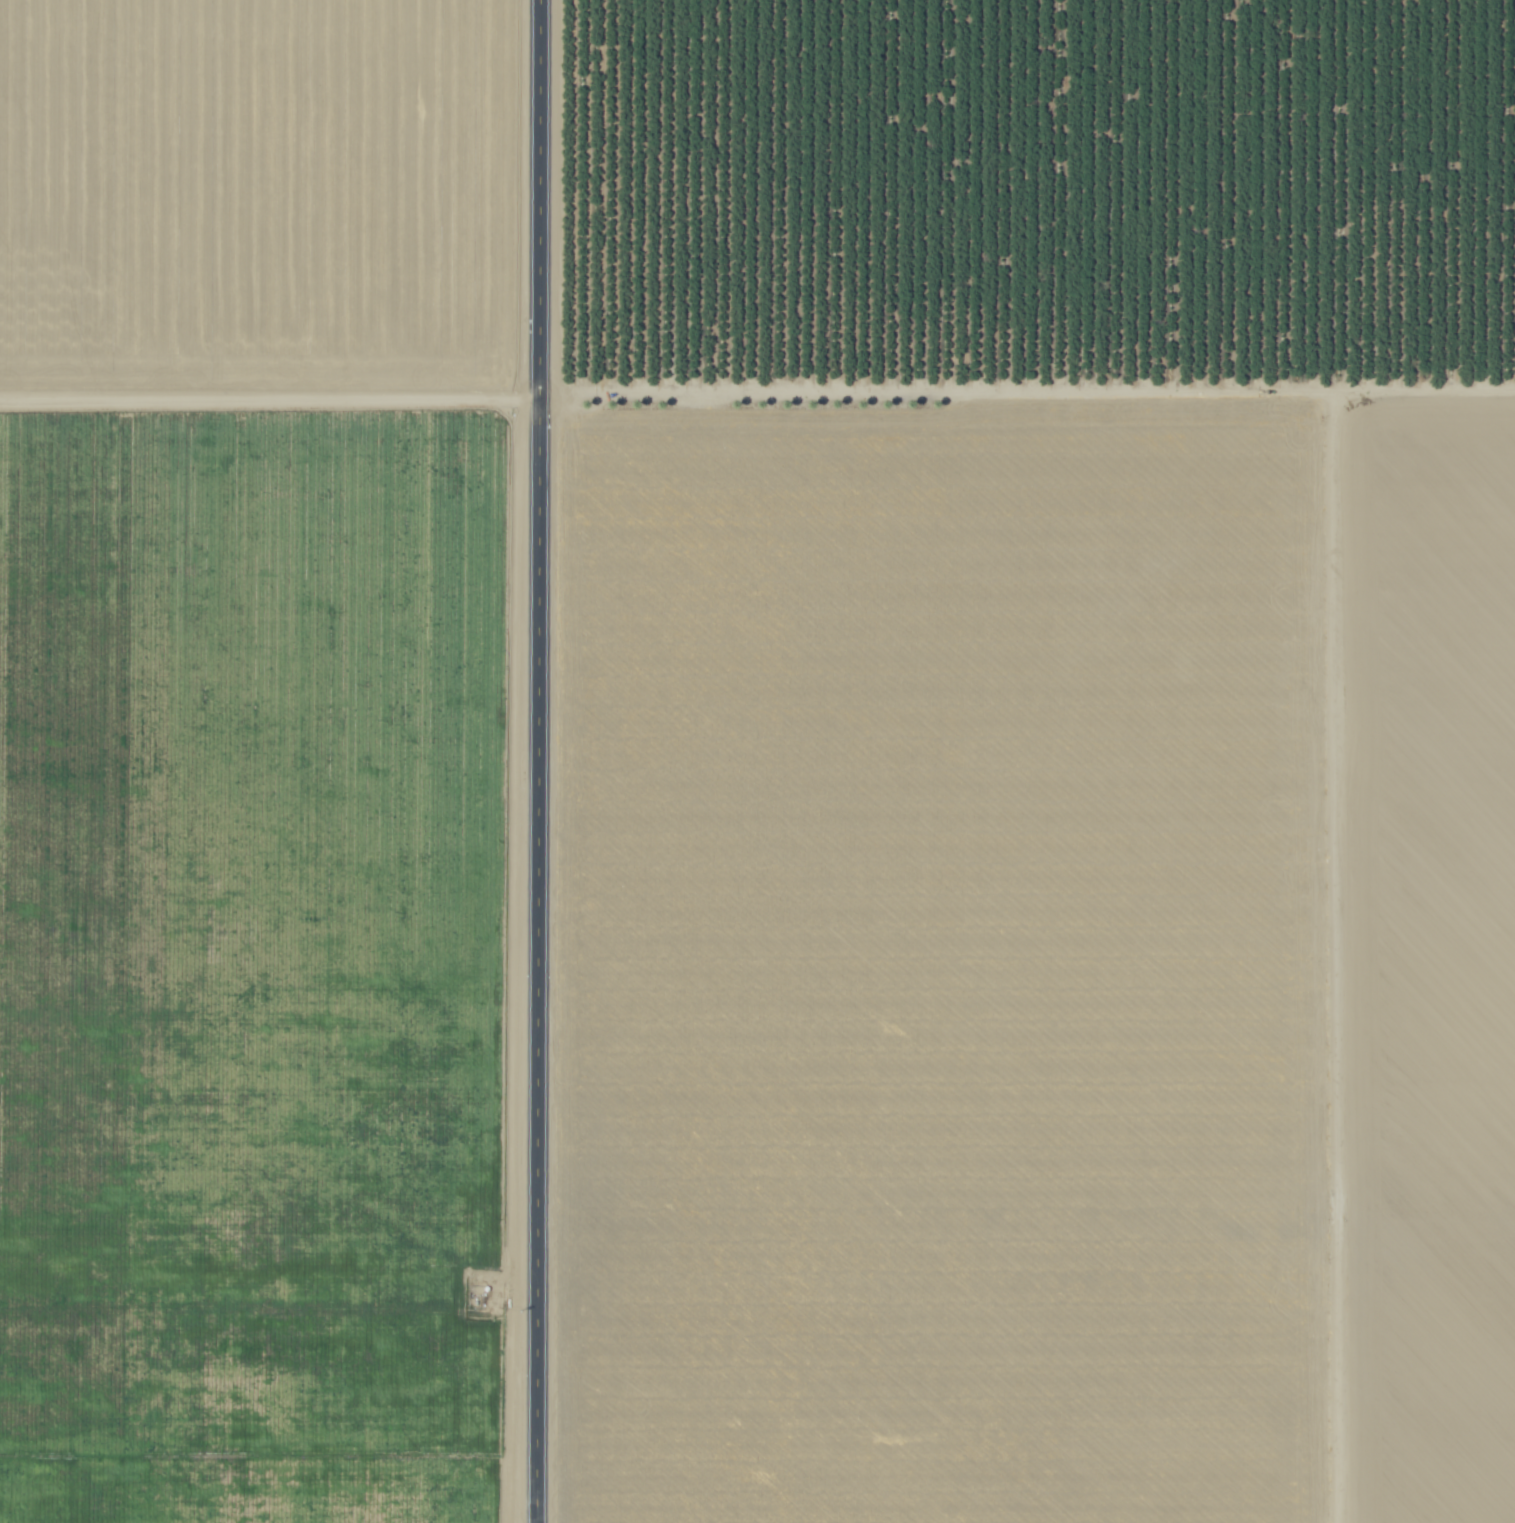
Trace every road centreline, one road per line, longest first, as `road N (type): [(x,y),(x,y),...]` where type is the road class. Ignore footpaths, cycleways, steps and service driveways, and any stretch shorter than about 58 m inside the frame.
road 1 (tertiary): [(542,0),(538,1522)]

